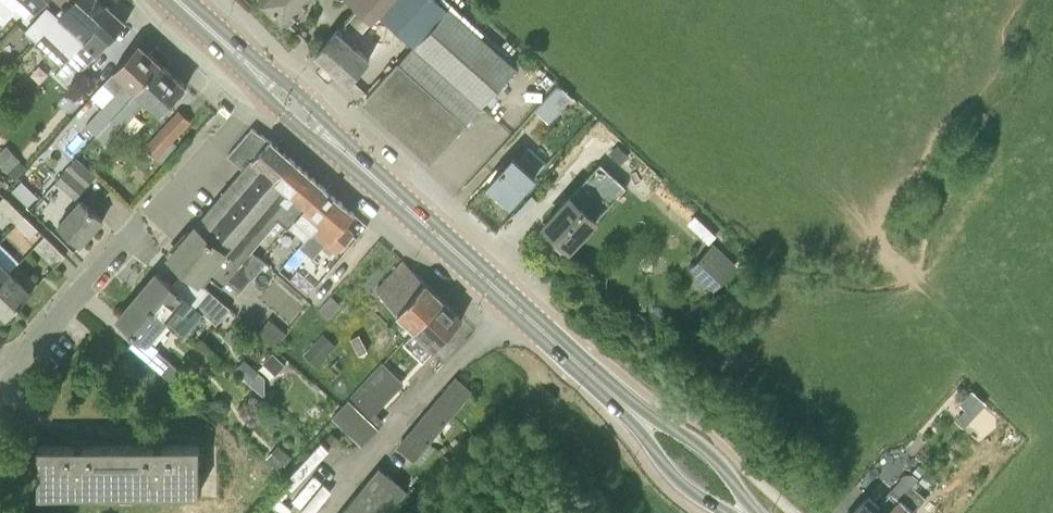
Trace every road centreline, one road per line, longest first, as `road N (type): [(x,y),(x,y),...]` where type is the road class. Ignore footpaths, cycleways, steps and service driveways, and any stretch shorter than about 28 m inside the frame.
road 1 (primary): [(641,420),(341,147)]
road 2 (residential): [(3,380),(85,280),(139,229)]
road 3 (primary): [(745,512),(714,456),(663,424),(641,420)]
road 4 (primary): [(641,420),(682,484),(738,512)]
road 5 (primary): [(256,71),(263,97),(285,119),(317,144),(341,147)]
road 6 (primary): [(341,147),(334,126),(307,96),(256,71)]

